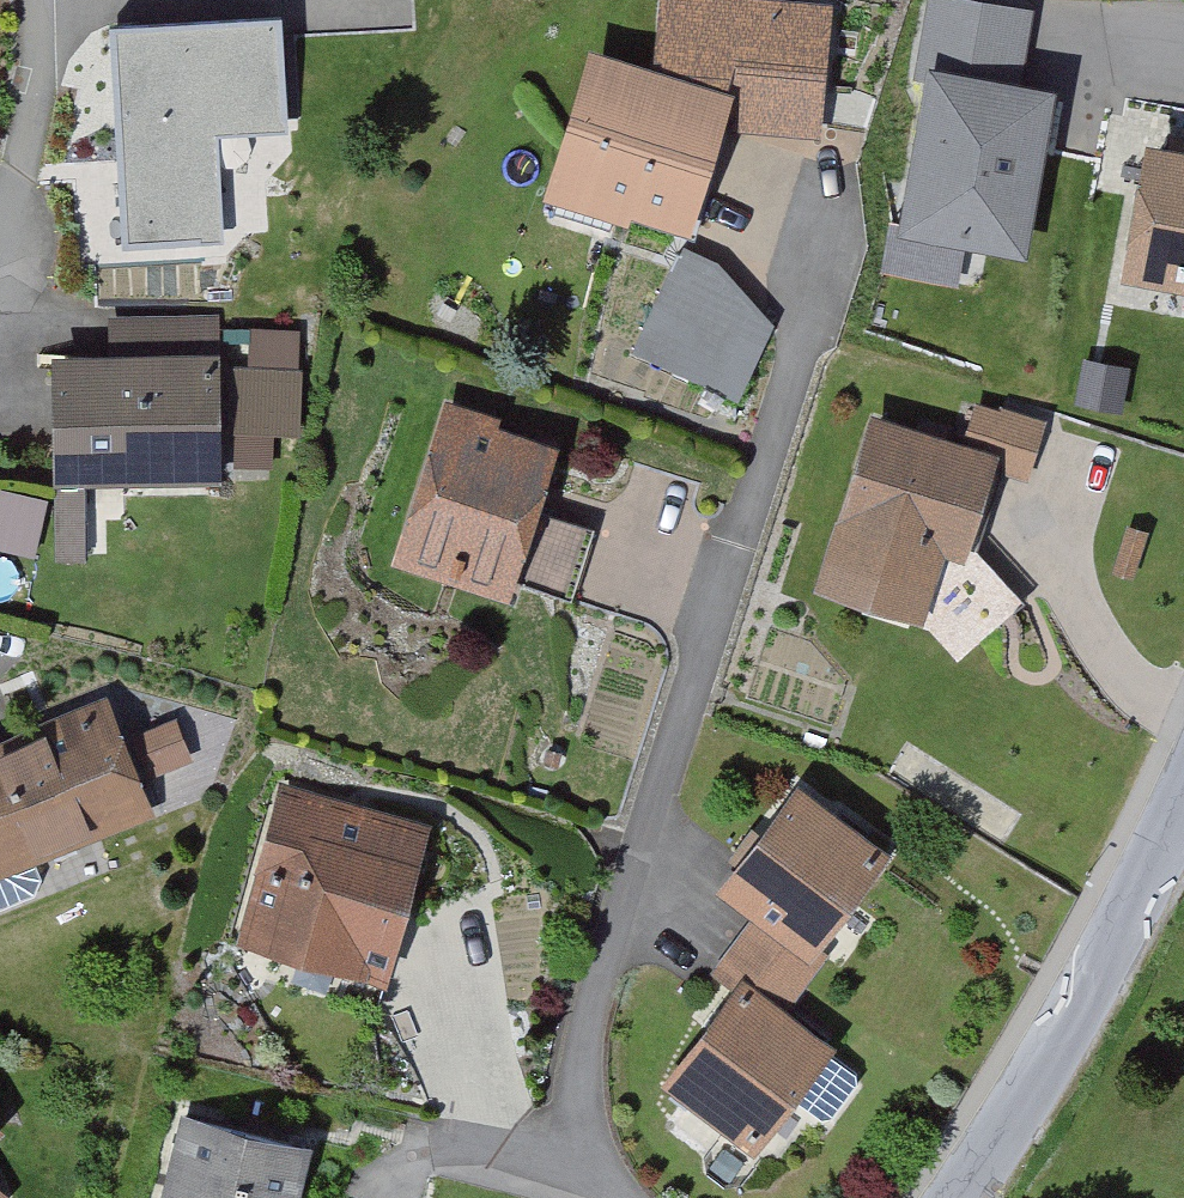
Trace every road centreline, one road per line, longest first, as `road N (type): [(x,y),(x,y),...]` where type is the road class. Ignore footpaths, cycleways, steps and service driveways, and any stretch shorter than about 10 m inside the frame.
road 1 (residential): [(622,1197),(590,1147),(581,1085),(595,1007),(840,209)]
road 2 (residential): [(1183,806),(1063,1036),(956,1197)]

